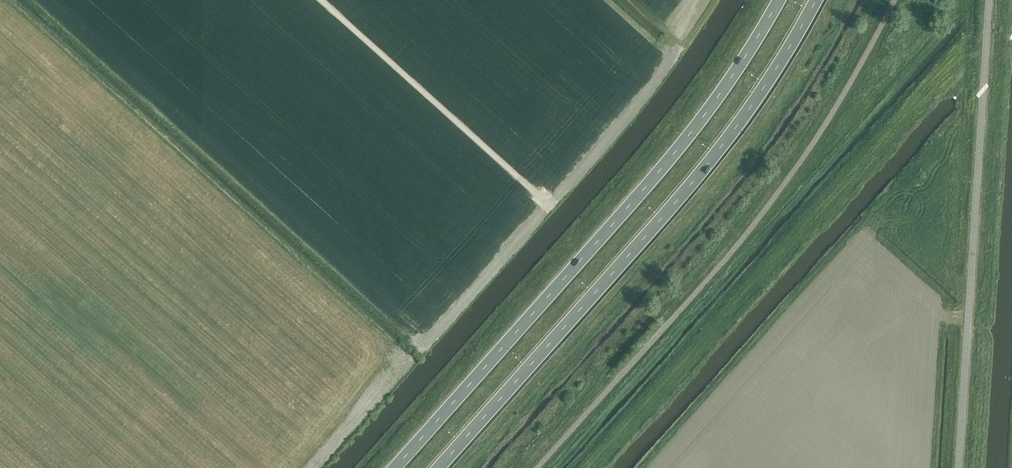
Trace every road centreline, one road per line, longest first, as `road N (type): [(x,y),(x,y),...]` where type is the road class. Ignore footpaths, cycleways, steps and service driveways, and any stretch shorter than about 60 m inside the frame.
road 1 (trunk): [(776,0),(677,146),(392,467)]
road 2 (trunk): [(438,467),(722,145),(816,0)]

